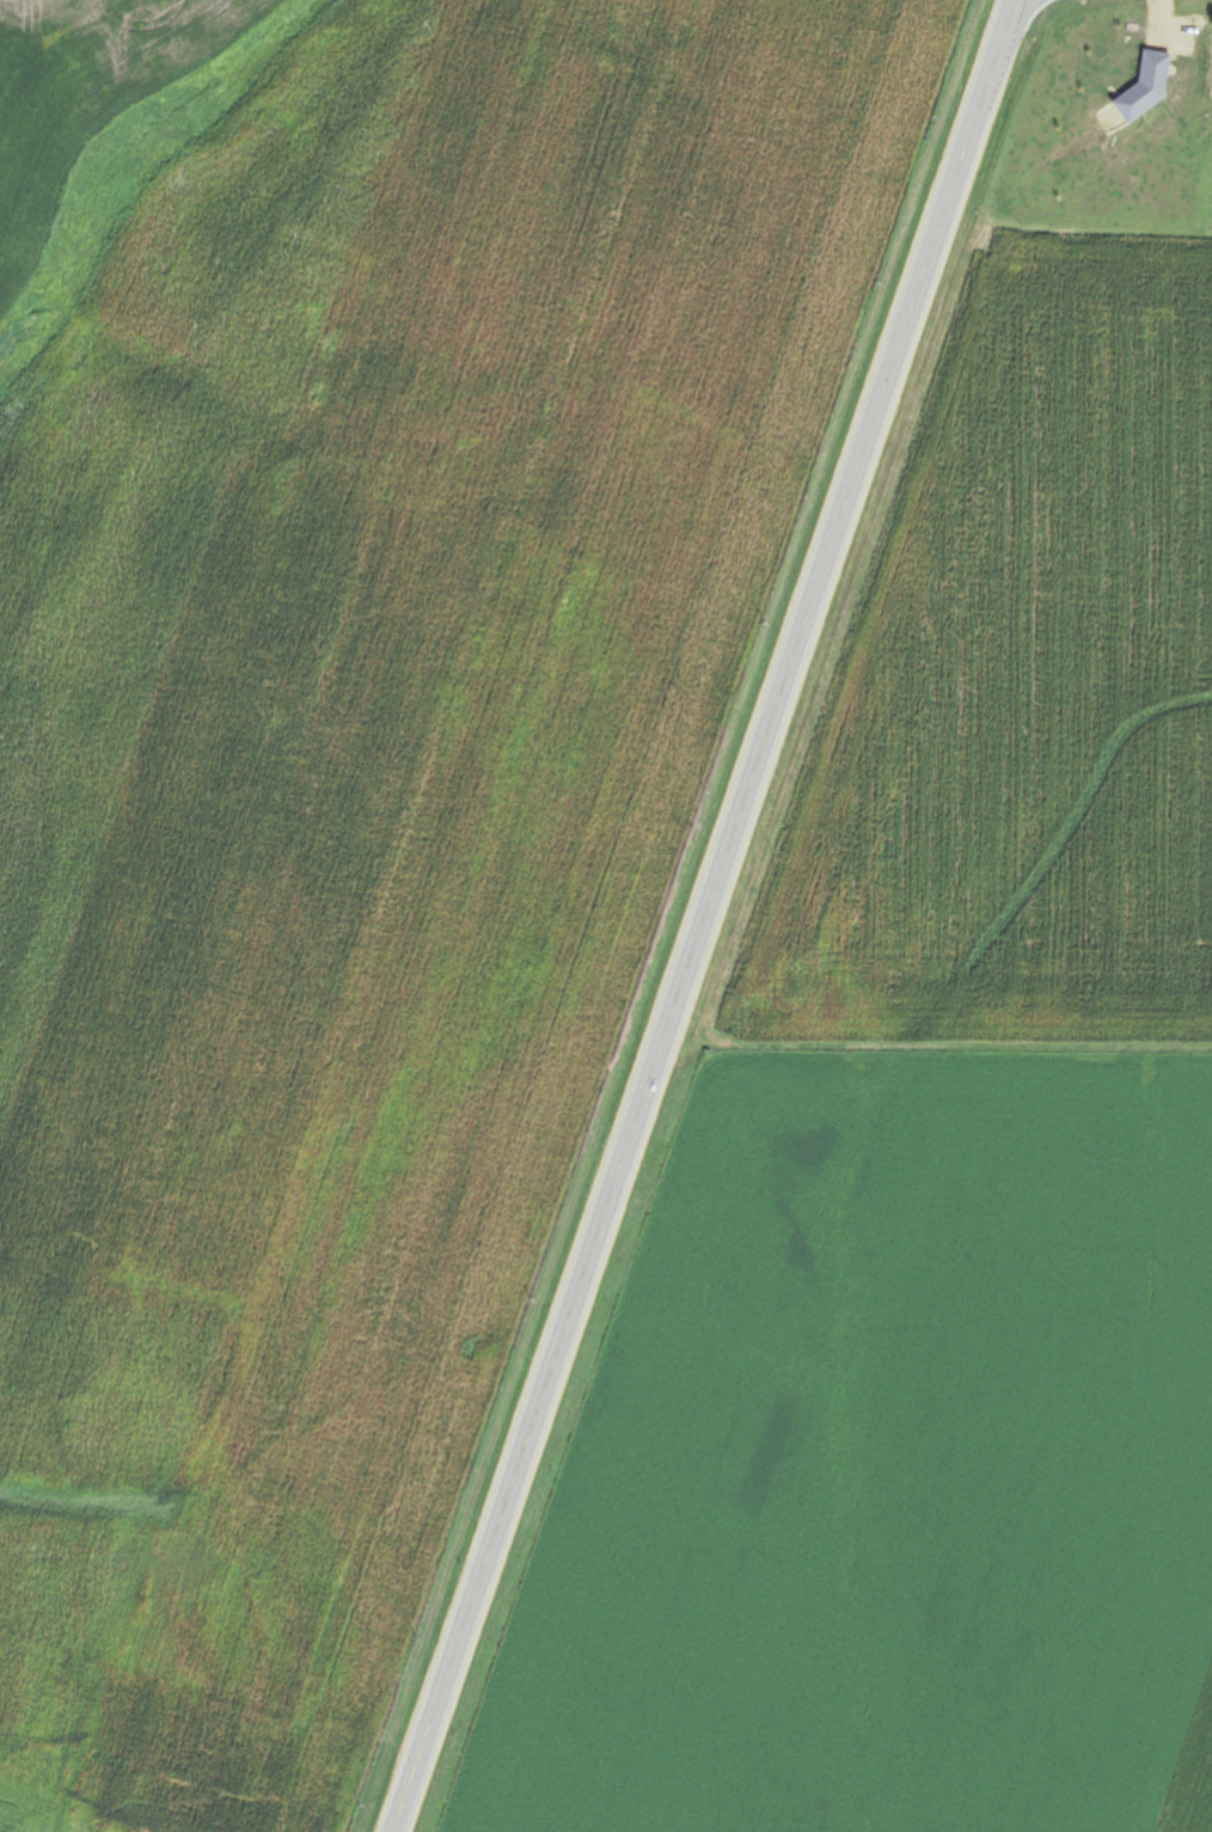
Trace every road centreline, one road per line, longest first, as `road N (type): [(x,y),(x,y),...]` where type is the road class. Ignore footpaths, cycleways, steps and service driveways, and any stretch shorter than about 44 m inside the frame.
road 1 (primary): [(394,1831),(1018,0)]

